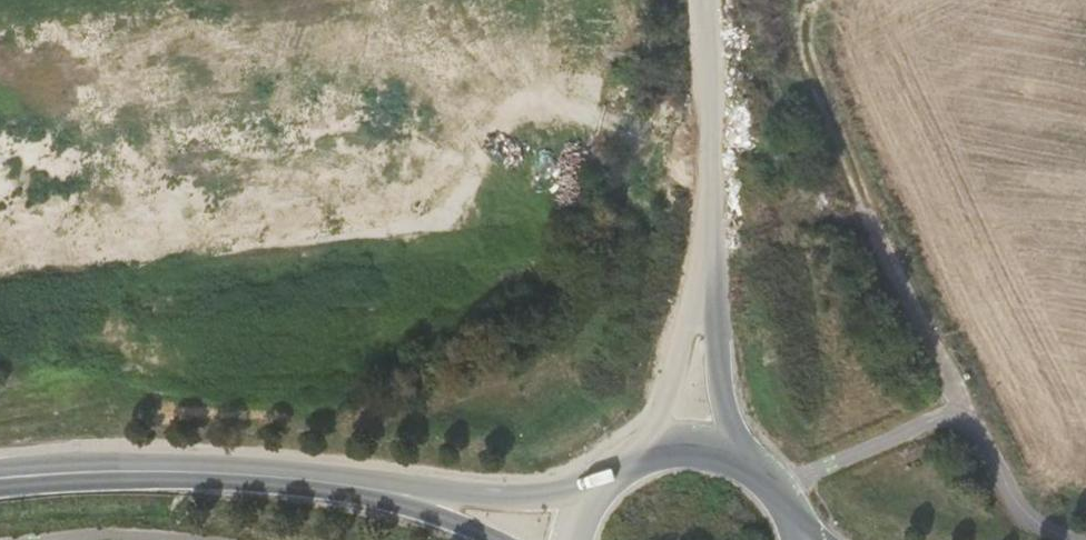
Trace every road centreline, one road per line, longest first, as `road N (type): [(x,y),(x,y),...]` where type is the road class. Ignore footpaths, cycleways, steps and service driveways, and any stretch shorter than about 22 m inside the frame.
road 1 (unclassified): [(705,304),(713,218),(701,0)]
road 2 (primary): [(302,479),(177,471),(0,479)]
road 3 (primary): [(598,490),(492,499),(302,479)]
road 4 (primary): [(302,479),(497,539)]
road 5 (unclassified): [(705,304),(639,458)]
road 6 (unclassified): [(746,464),(705,304)]

